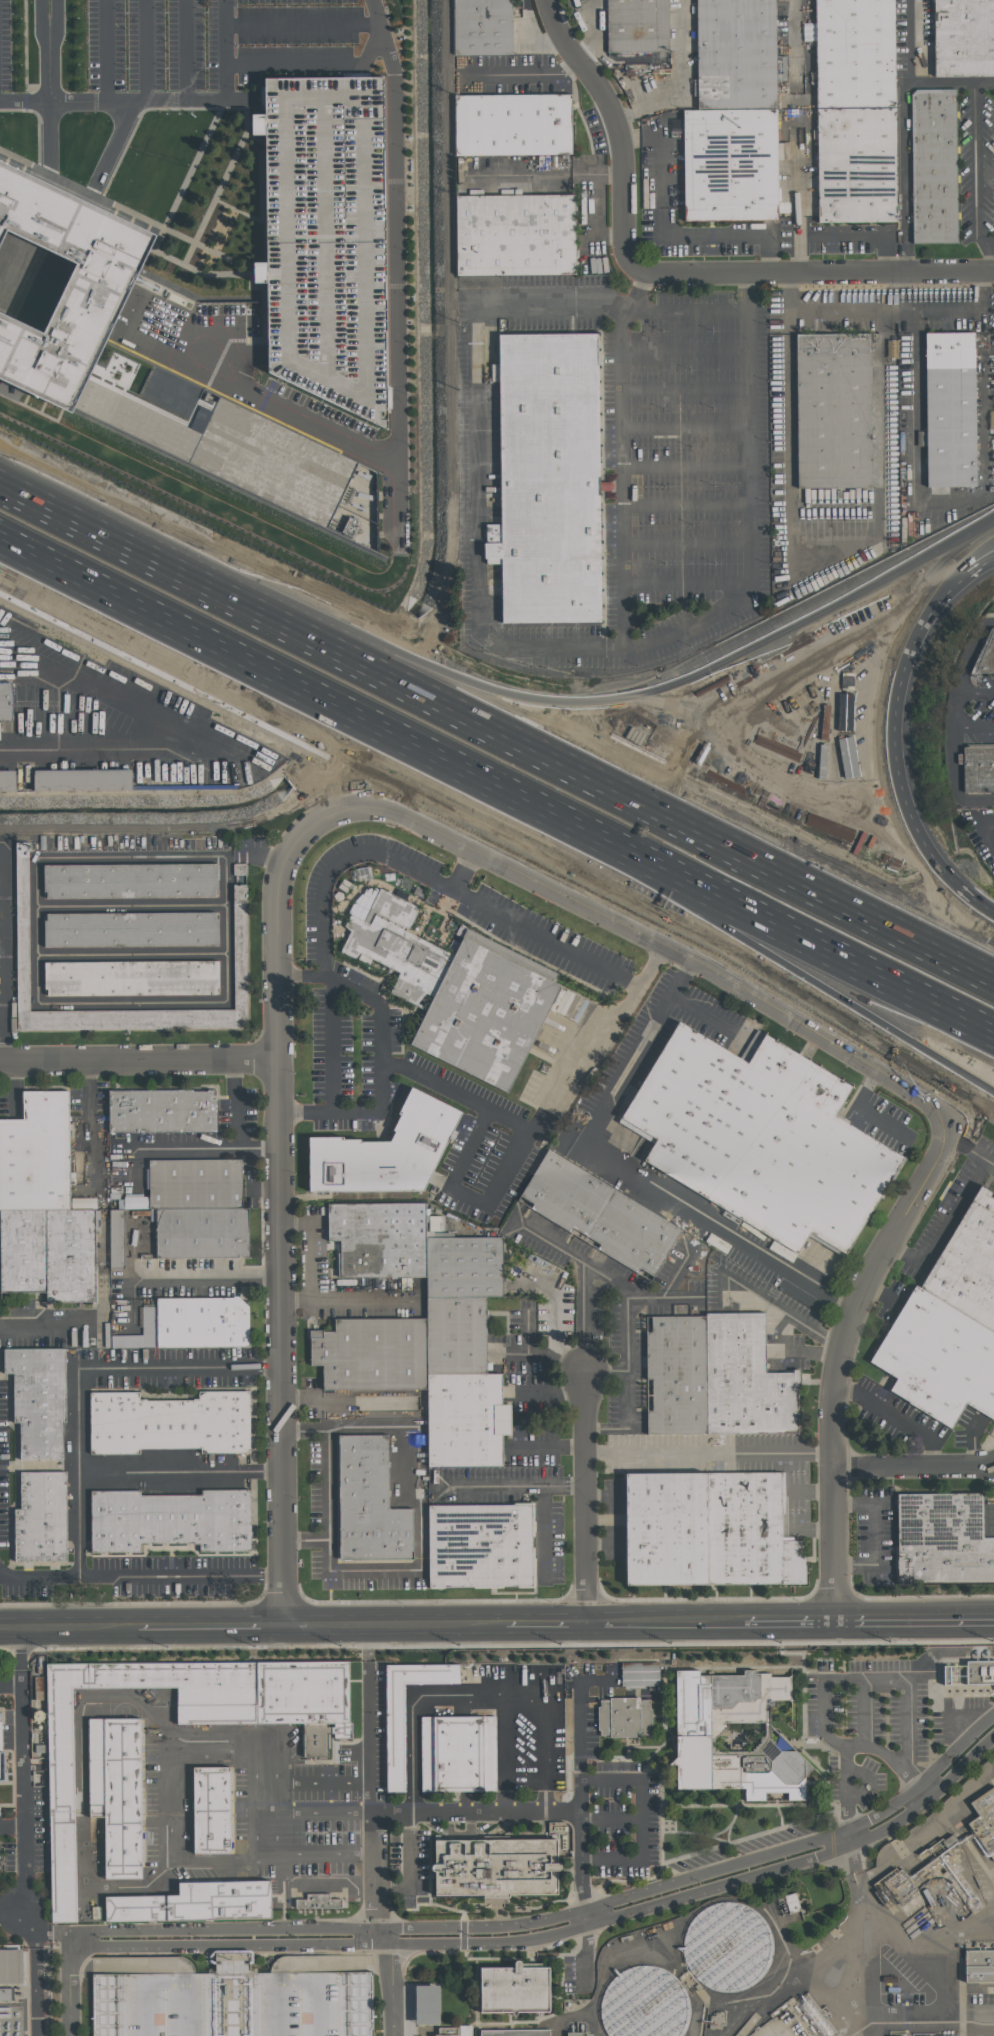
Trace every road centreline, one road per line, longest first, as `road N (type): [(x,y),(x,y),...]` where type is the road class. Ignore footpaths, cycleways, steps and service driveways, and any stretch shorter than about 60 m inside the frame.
road 1 (residential): [(321,818),(291,849),(280,886),(283,1630)]
road 2 (residential): [(321,818),(349,806),(385,805),(695,958),(956,1115)]
road 3 (motorway): [(993,961),(385,654)]
road 4 (motorway): [(0,560),(507,812)]
road 5 (motorway): [(507,812),(993,1053)]
road 6 (residential): [(956,1115),(840,1347),(838,1624)]
road 7 (motorway): [(385,654),(11,472)]
road 8 (motorway): [(993,913),(950,879),(916,831),(893,746),(907,656),(935,606),(965,577)]
road 9 (motorway): [(687,920),(993,1113)]
road 10 (residential): [(634,267),(645,275),(993,271)]
road 11 (motorway): [(993,518),(708,663)]
road 12 (residential): [(548,0),(613,116),(625,155),(625,244),(634,267)]
road 13 (residential): [(0,1062),(281,1061)]
road 14 (residential): [(583,1371),(586,1627)]
road 15 (motorway): [(708,663),(613,699),(540,700),(492,690)]
road 16 (motorway): [(507,812),(687,920)]
road 17 (residential): [(836,1468),(993,1465)]
road 18 (secondary): [(993,1621),(838,1624)]
road 19 (secondary): [(283,1630),(139,1632)]
road 20 (secondary): [(745,1625),(604,1627)]
road 21 (secondary): [(506,1628),(369,1629)]

